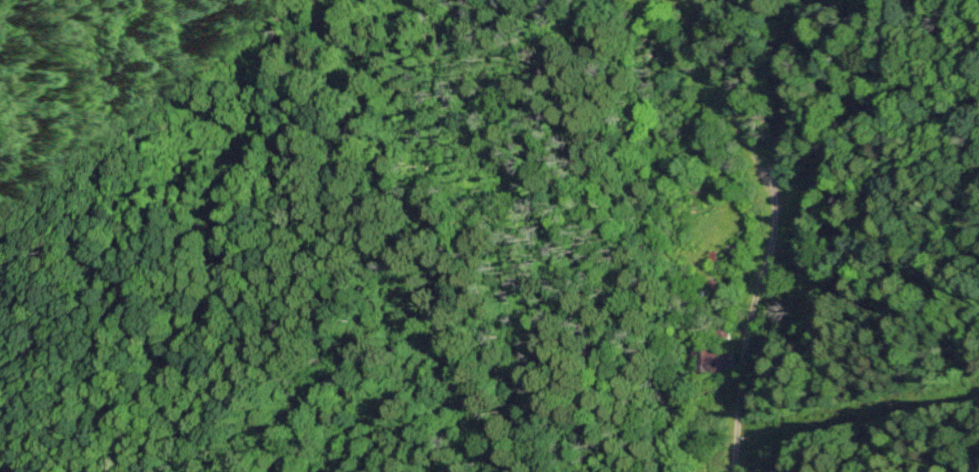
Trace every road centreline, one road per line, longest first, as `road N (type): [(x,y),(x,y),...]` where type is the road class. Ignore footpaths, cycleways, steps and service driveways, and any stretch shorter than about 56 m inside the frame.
road 1 (residential): [(733,471),(739,360),(775,224),(781,67),(803,0)]

